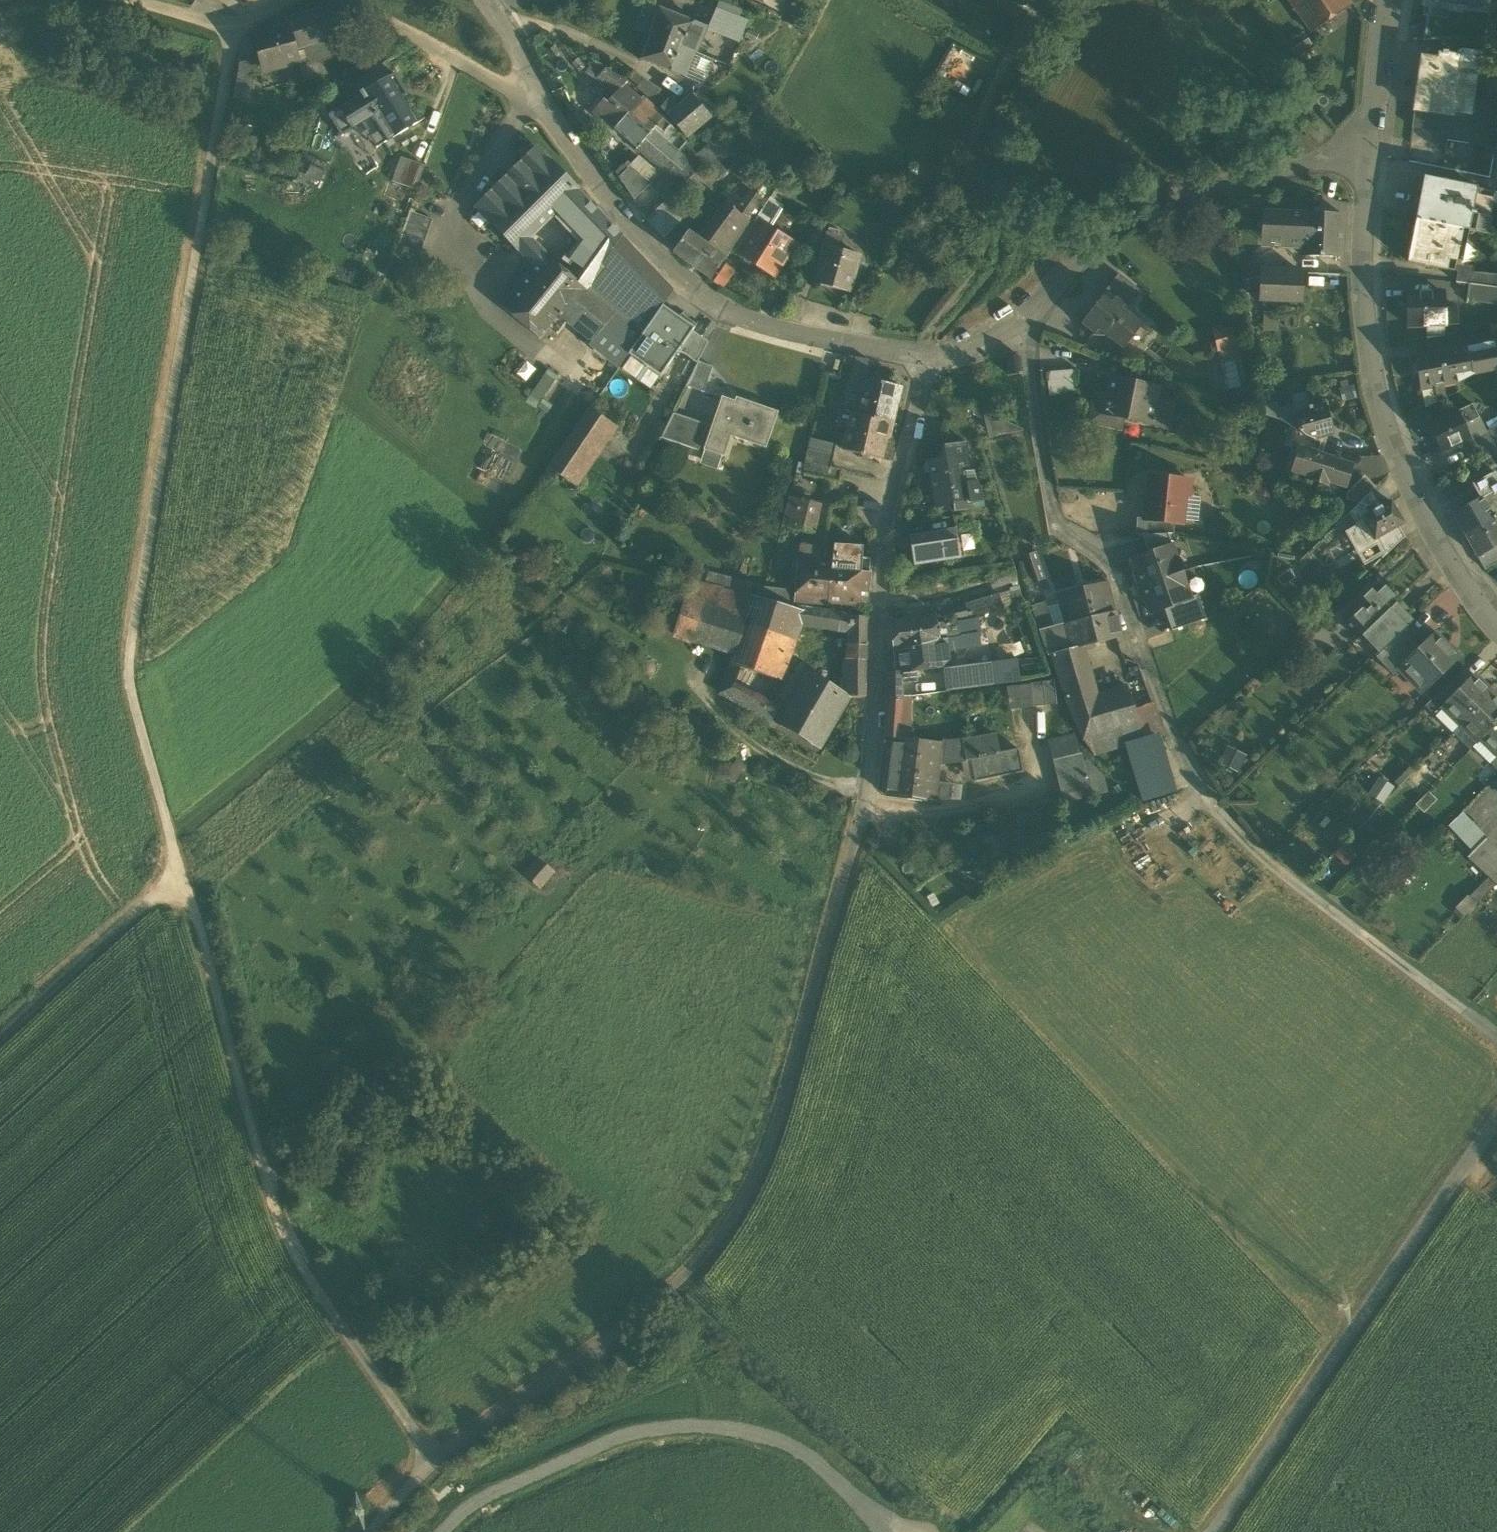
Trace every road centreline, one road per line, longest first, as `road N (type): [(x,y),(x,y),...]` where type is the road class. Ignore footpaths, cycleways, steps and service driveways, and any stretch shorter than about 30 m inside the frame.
road 1 (track): [(432,1462),(282,1239),(127,674),(234,28),(127,0)]
road 2 (track): [(854,842),(772,1133),(742,1206),(679,1288),(432,1462)]
road 3 (residential): [(1372,148),(1365,291),(1381,407),(1415,505),(1496,628)]
road 4 (residential): [(926,353),(884,525),(871,781),(854,842)]
road 5 (residential): [(926,353),(762,326),(703,300),(553,120)]
road 6 (residential): [(1024,316),(1056,525),(1111,566),(1173,735)]
road 7 (track): [(1173,735),(1232,832),(1496,1035)]
road 8 (residential): [(1372,148),(1139,212),(1024,316)]
road 9 (track): [(179,874),(0,1036)]
road 10 (residential): [(553,120),(345,0)]
road 11 (residential): [(1391,0),(1372,148)]
road 12 (residential): [(553,120),(485,0)]

